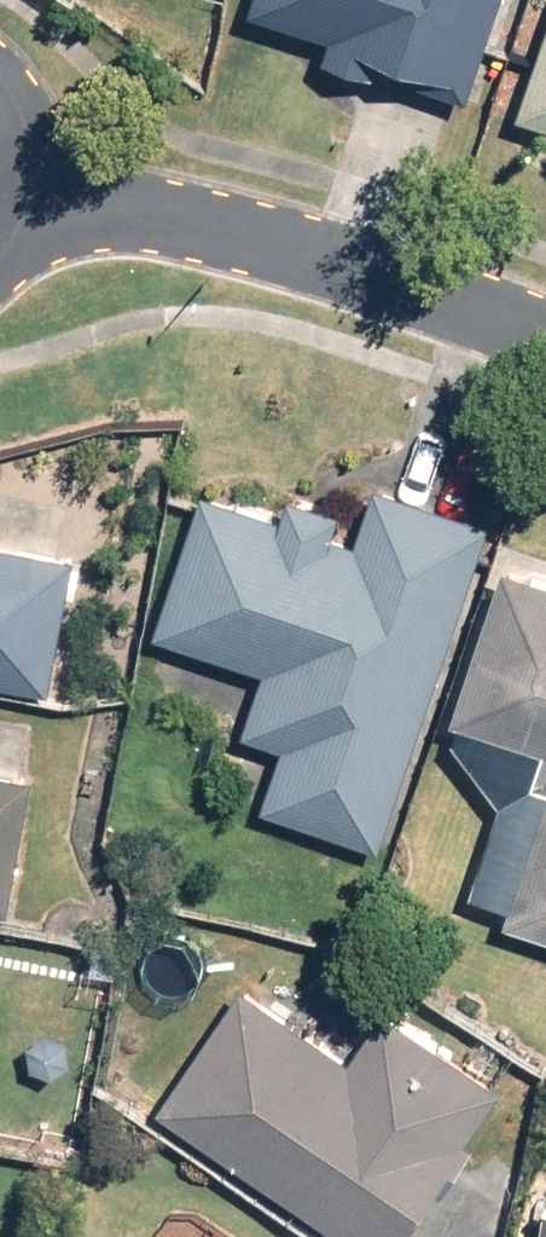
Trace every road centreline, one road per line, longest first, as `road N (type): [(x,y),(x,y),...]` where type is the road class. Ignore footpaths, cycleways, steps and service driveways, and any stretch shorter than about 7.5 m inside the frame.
road 1 (residential): [(545,339),(216,229),(86,209)]
road 2 (residential): [(0,85),(33,113),(86,209)]

